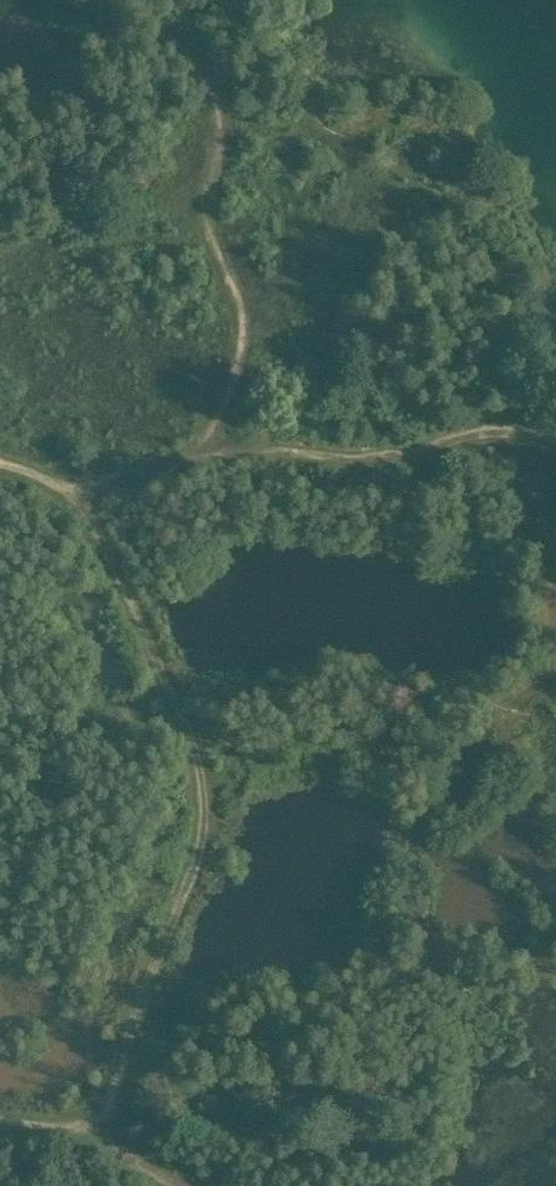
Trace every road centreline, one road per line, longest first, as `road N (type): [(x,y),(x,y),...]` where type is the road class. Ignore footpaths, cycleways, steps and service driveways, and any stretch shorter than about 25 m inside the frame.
road 1 (track): [(102,1121),(144,998),(189,916),(201,848),(200,783),(189,728),(83,500),(217,453),(261,448),(374,464),(513,433),(555,439)]
road 2 (track): [(0,1118),(102,1121),(126,1155),(177,1185)]

